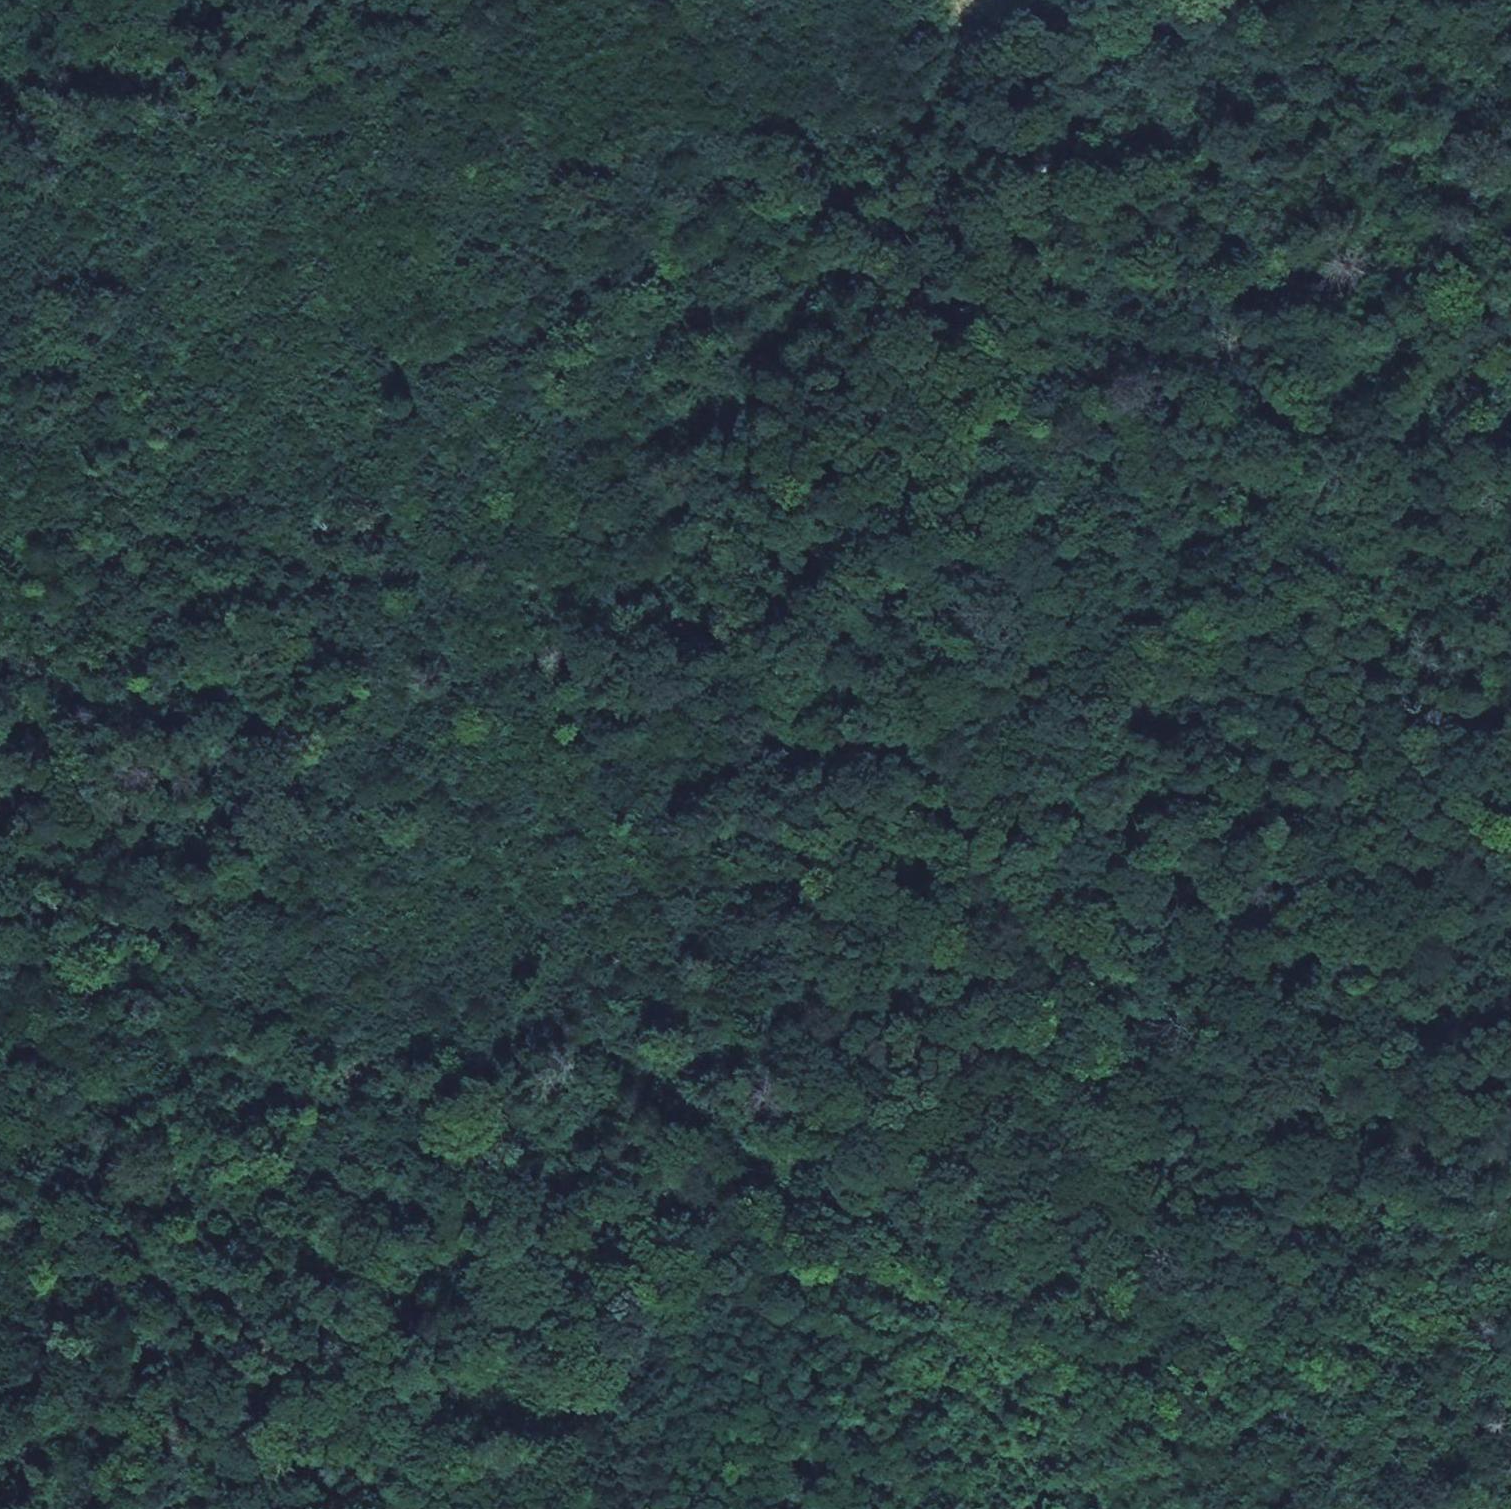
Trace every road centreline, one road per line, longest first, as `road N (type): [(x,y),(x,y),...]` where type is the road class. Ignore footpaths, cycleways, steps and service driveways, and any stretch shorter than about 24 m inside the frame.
road 1 (track): [(700,866),(650,799),(237,0)]
road 2 (track): [(385,1508),(0,782)]

